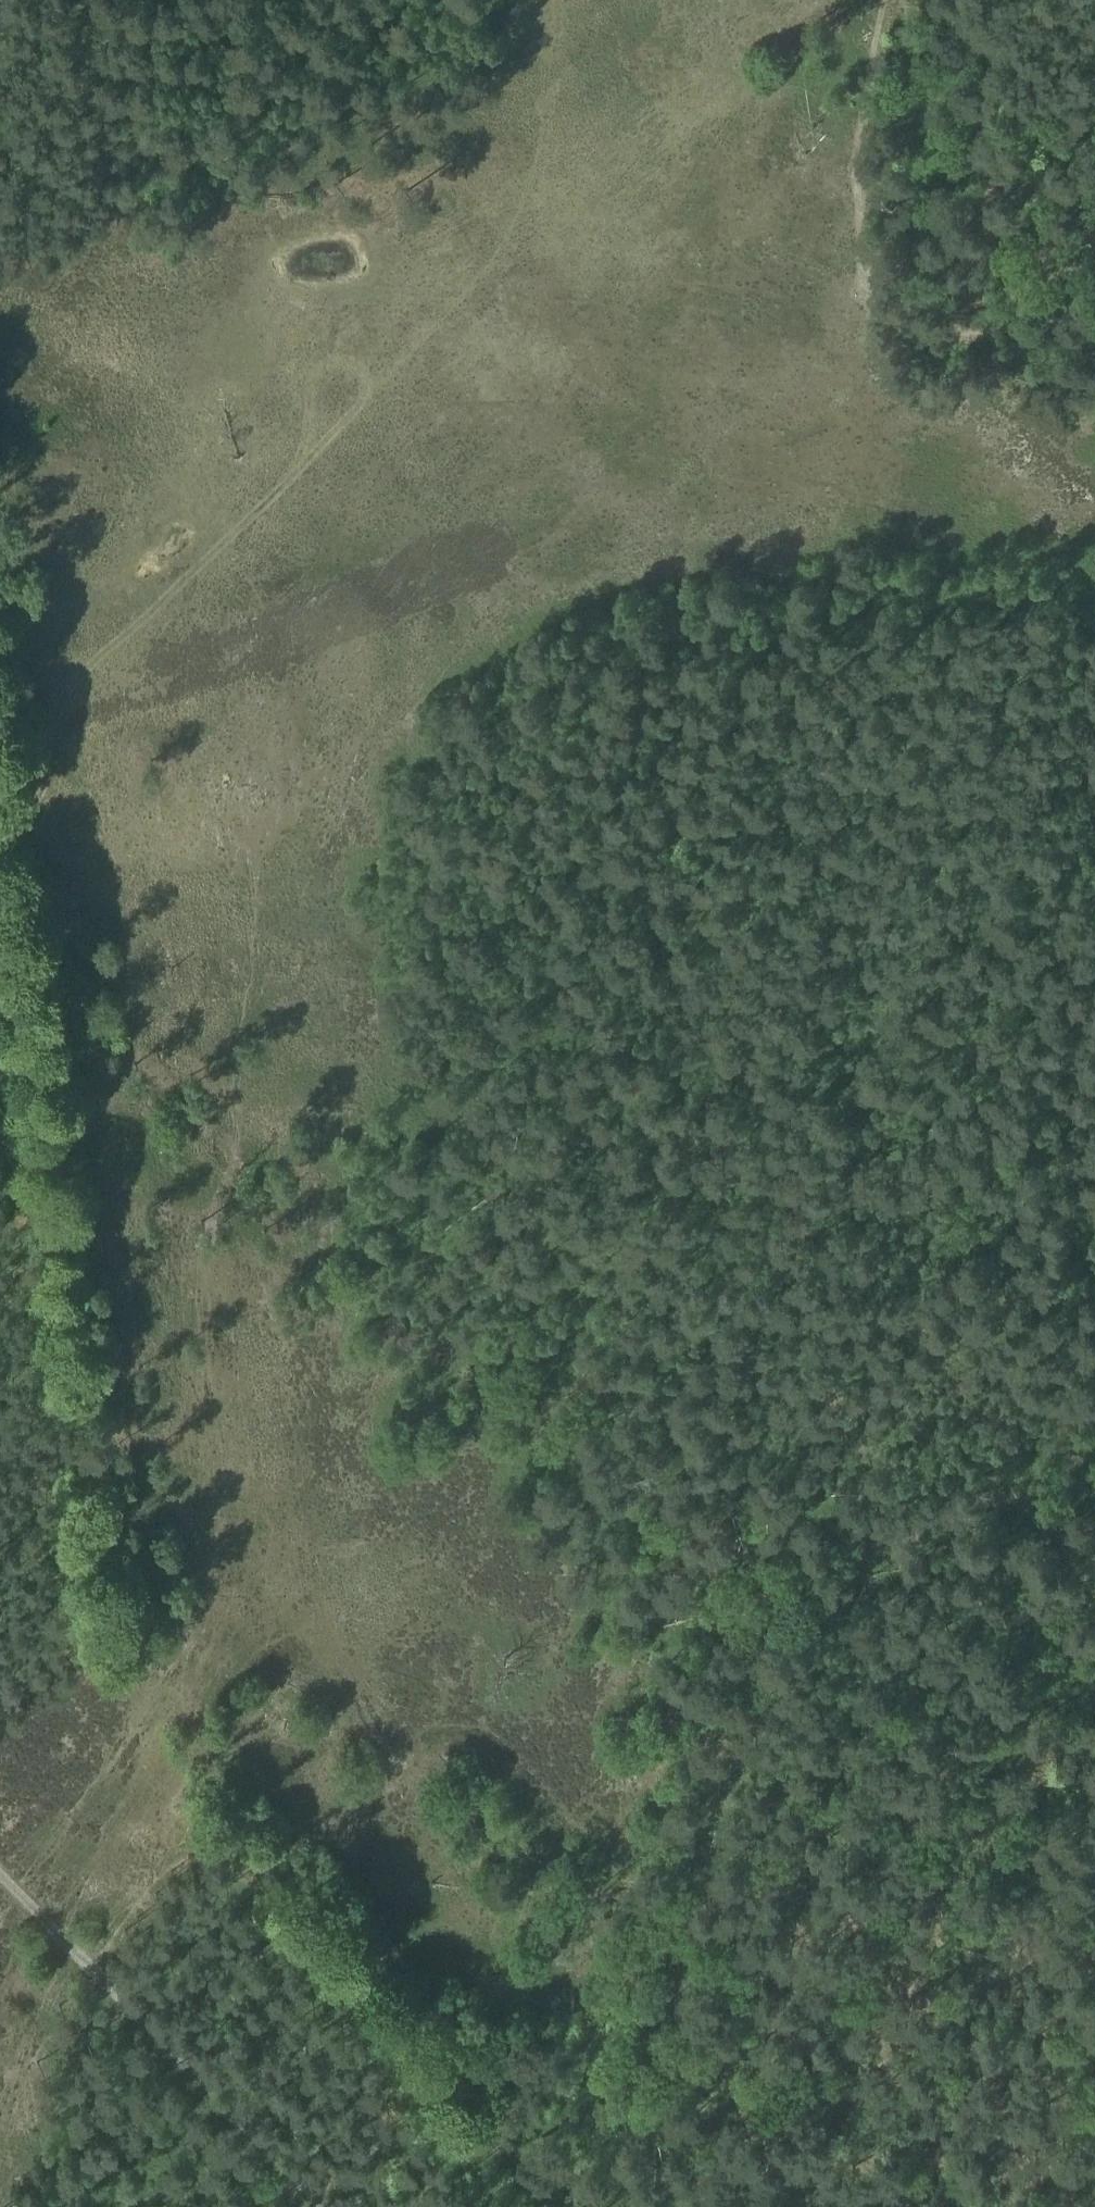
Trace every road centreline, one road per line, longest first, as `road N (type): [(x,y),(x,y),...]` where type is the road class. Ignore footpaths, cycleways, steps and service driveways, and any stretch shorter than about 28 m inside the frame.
road 1 (track): [(0,791),(48,777),(55,726),(71,697),(488,268)]
road 2 (track): [(0,1887),(319,2206)]

